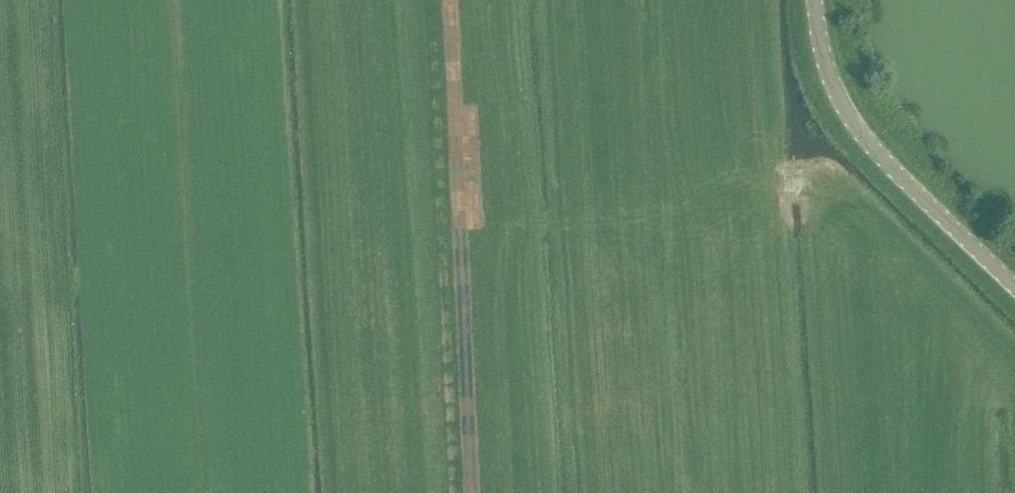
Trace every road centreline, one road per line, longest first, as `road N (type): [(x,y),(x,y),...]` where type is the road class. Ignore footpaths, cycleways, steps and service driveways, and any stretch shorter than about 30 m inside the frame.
road 1 (tertiary): [(1014,287),(858,130),(827,67),(816,0)]

